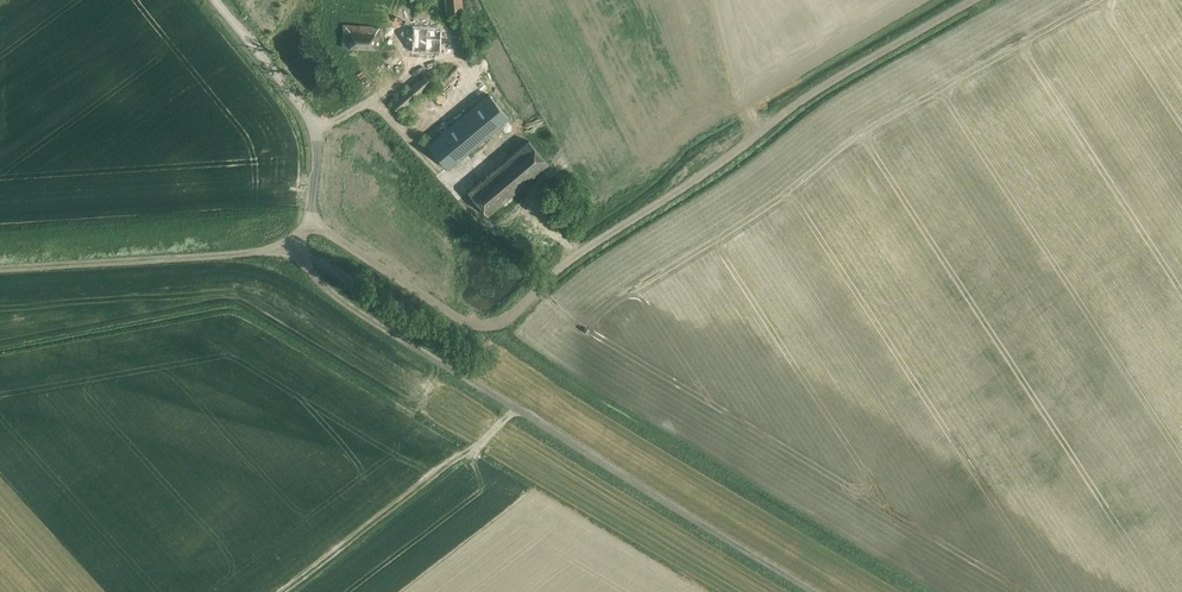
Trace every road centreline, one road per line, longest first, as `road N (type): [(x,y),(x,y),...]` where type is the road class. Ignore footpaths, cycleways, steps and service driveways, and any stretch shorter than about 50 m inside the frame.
road 1 (track): [(0,269),(246,254),(297,235),(315,279),(817,591)]
road 2 (track): [(309,222),(490,327),(575,257),(715,168),(805,98),(972,0)]
road 3 (unclassified): [(297,235),(309,222),(318,169),(312,122),(214,0)]

